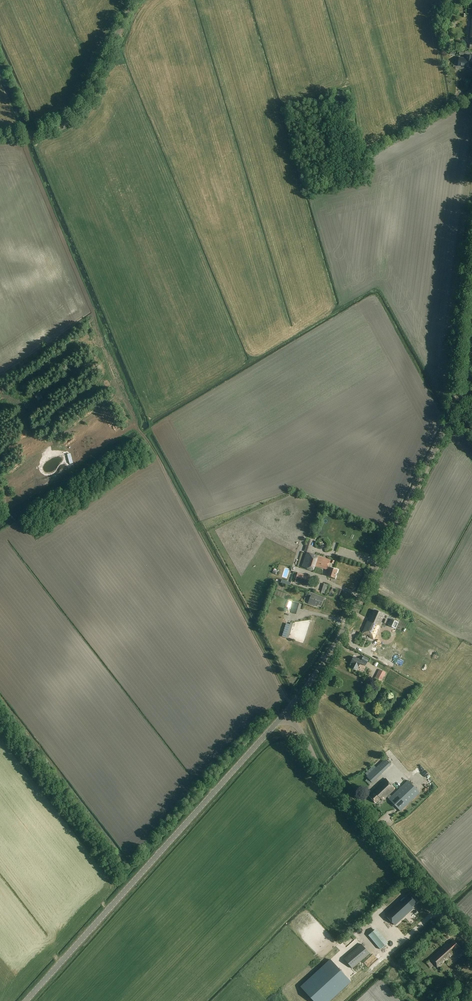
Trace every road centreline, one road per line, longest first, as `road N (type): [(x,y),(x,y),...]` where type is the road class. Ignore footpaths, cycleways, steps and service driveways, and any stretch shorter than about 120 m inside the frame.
road 1 (track): [(23,136),(134,419),(293,704)]
road 2 (tertiary): [(286,713),(354,611),(450,415),(471,215)]
road 3 (tertiary): [(25,1000),(286,713)]
road 4 (unclassified): [(471,941),(346,800),(286,713)]
road 5 (tertiary): [(138,0),(74,115),(41,132),(0,138)]
road 6 (track): [(0,518),(137,425)]

